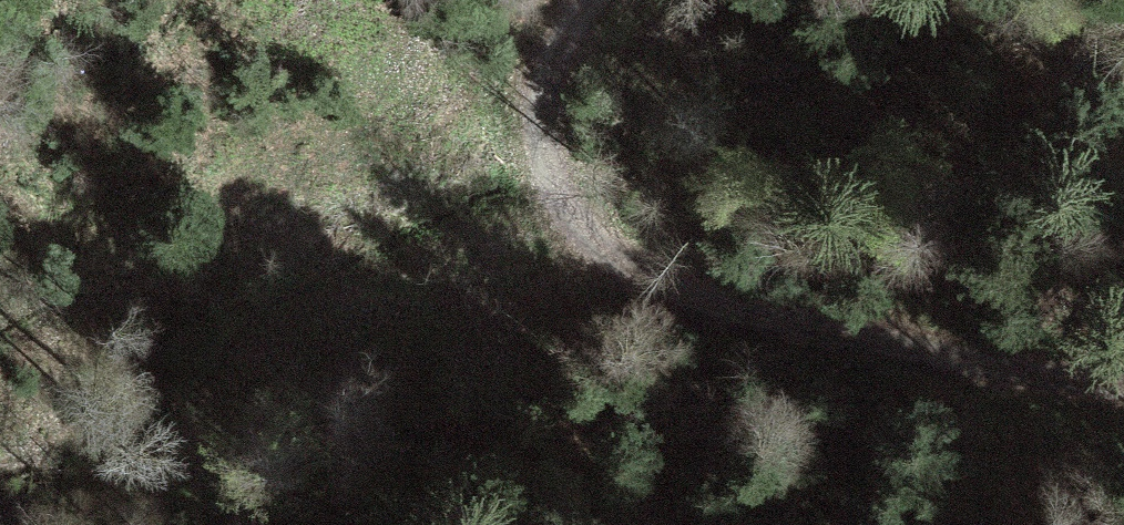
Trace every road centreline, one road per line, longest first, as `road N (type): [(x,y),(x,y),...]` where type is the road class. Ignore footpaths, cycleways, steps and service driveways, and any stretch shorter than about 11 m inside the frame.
road 1 (track): [(253,0),(209,246),(221,324),(329,411),(523,436),(631,407),(683,309)]
road 2 (track): [(596,0),(577,14),(537,82),(544,153),(565,232),(683,309),(1062,383),(1123,387)]

